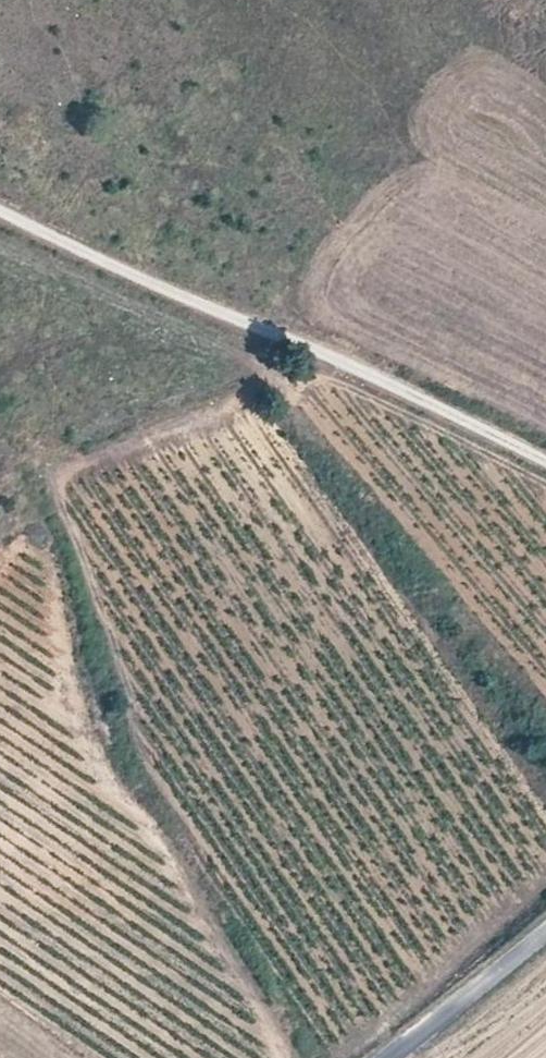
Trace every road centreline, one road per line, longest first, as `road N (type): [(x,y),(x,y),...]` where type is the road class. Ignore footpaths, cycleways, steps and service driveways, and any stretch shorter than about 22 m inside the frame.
road 1 (unclassified): [(0,209),(545,462)]
road 2 (tertiary): [(380,1057),(545,920)]

